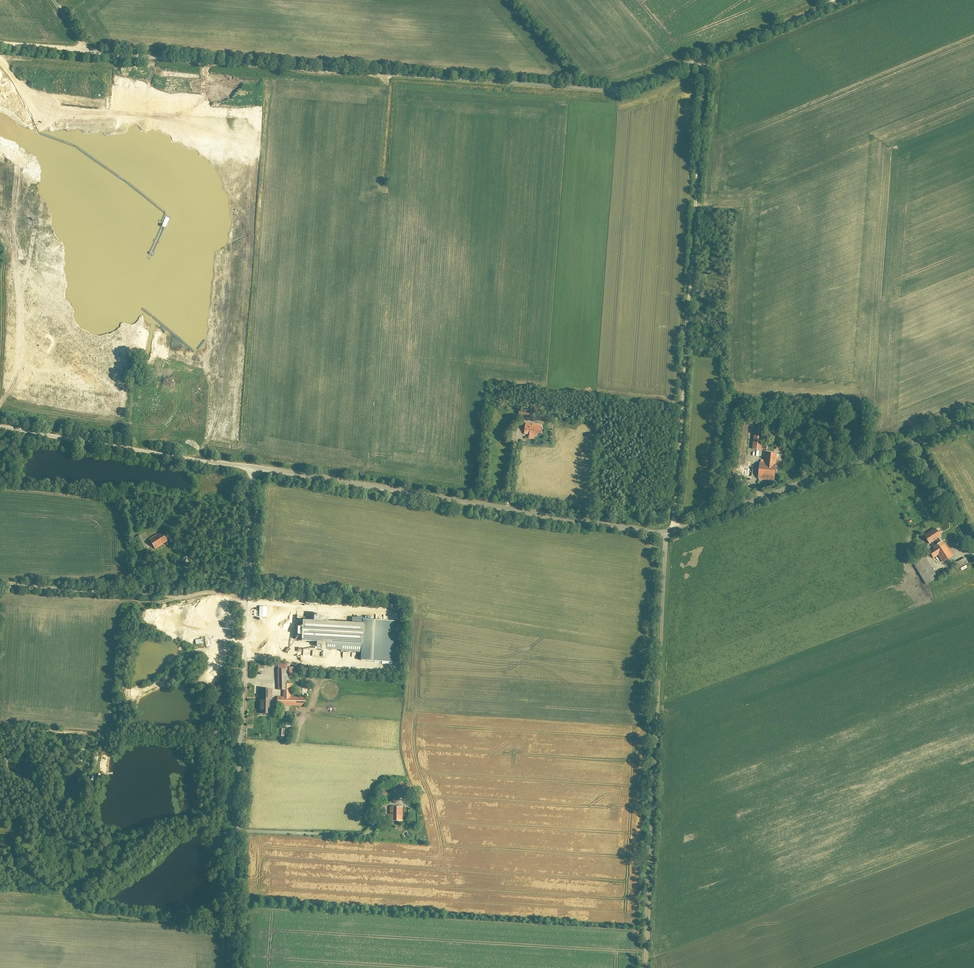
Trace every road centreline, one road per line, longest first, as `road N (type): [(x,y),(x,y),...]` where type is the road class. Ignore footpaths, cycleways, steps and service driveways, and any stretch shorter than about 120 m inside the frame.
road 1 (unclassified): [(838,0),(630,92),(92,50),(52,0)]
road 2 (residential): [(235,967),(255,468)]
road 3 (track): [(671,531),(707,57)]
road 4 (residential): [(644,967),(671,531)]
road 5 (residential): [(671,531),(491,511),(255,468)]
road 6 (residential): [(914,440),(671,531)]
road 7 (residential): [(255,468),(0,427)]
road 8 (track): [(0,583),(182,597),(206,589),(251,593)]

